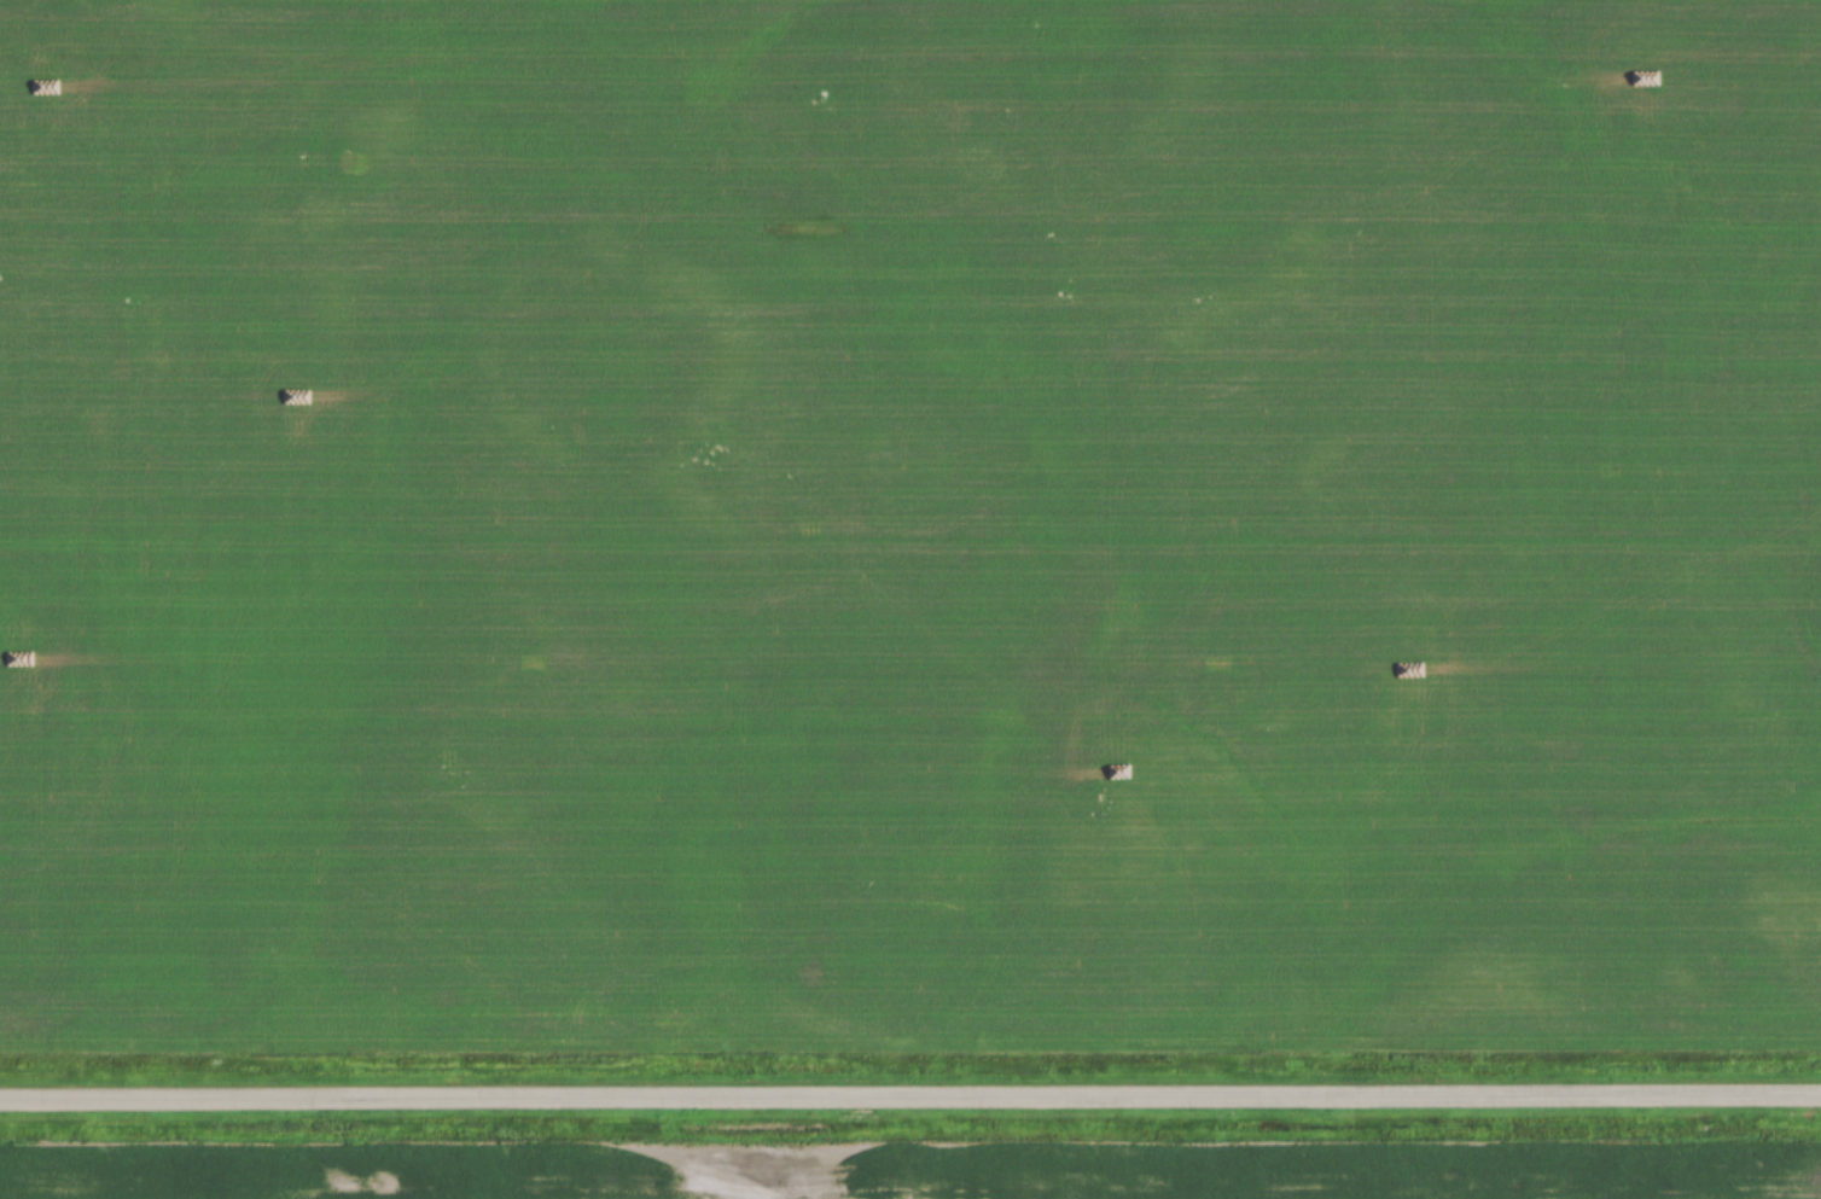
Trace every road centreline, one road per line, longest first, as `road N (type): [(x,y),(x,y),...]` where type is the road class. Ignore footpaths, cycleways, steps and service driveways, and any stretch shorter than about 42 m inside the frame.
road 1 (residential): [(1820,1095),(0,1096)]

